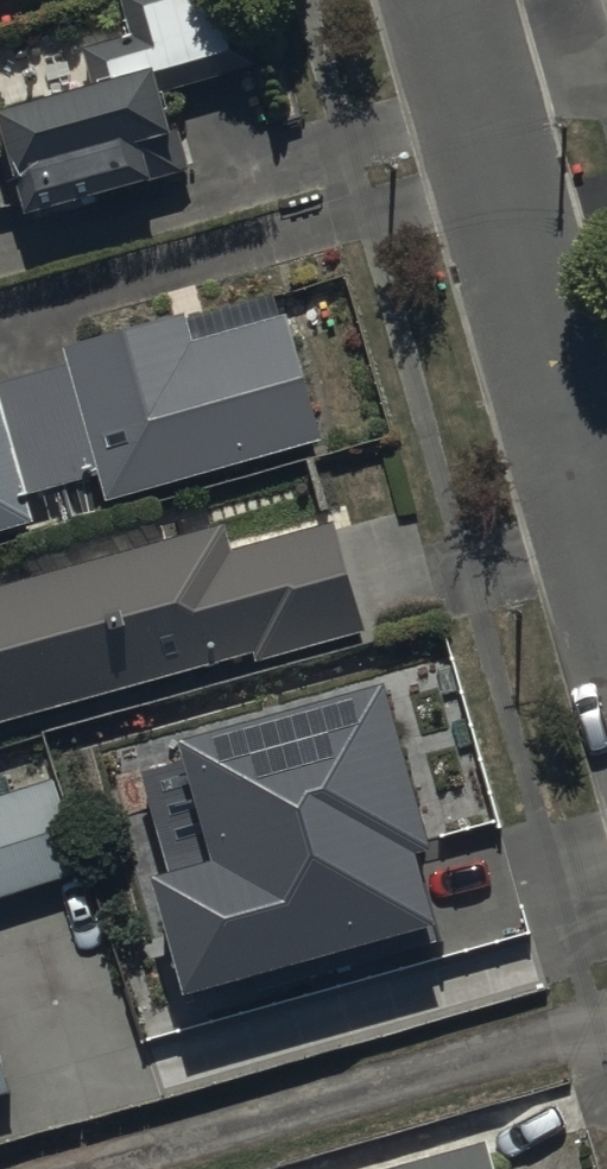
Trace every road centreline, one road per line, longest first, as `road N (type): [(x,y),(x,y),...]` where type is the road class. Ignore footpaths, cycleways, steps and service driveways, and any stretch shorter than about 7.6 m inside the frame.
road 1 (residential): [(606,575),(448,0)]

